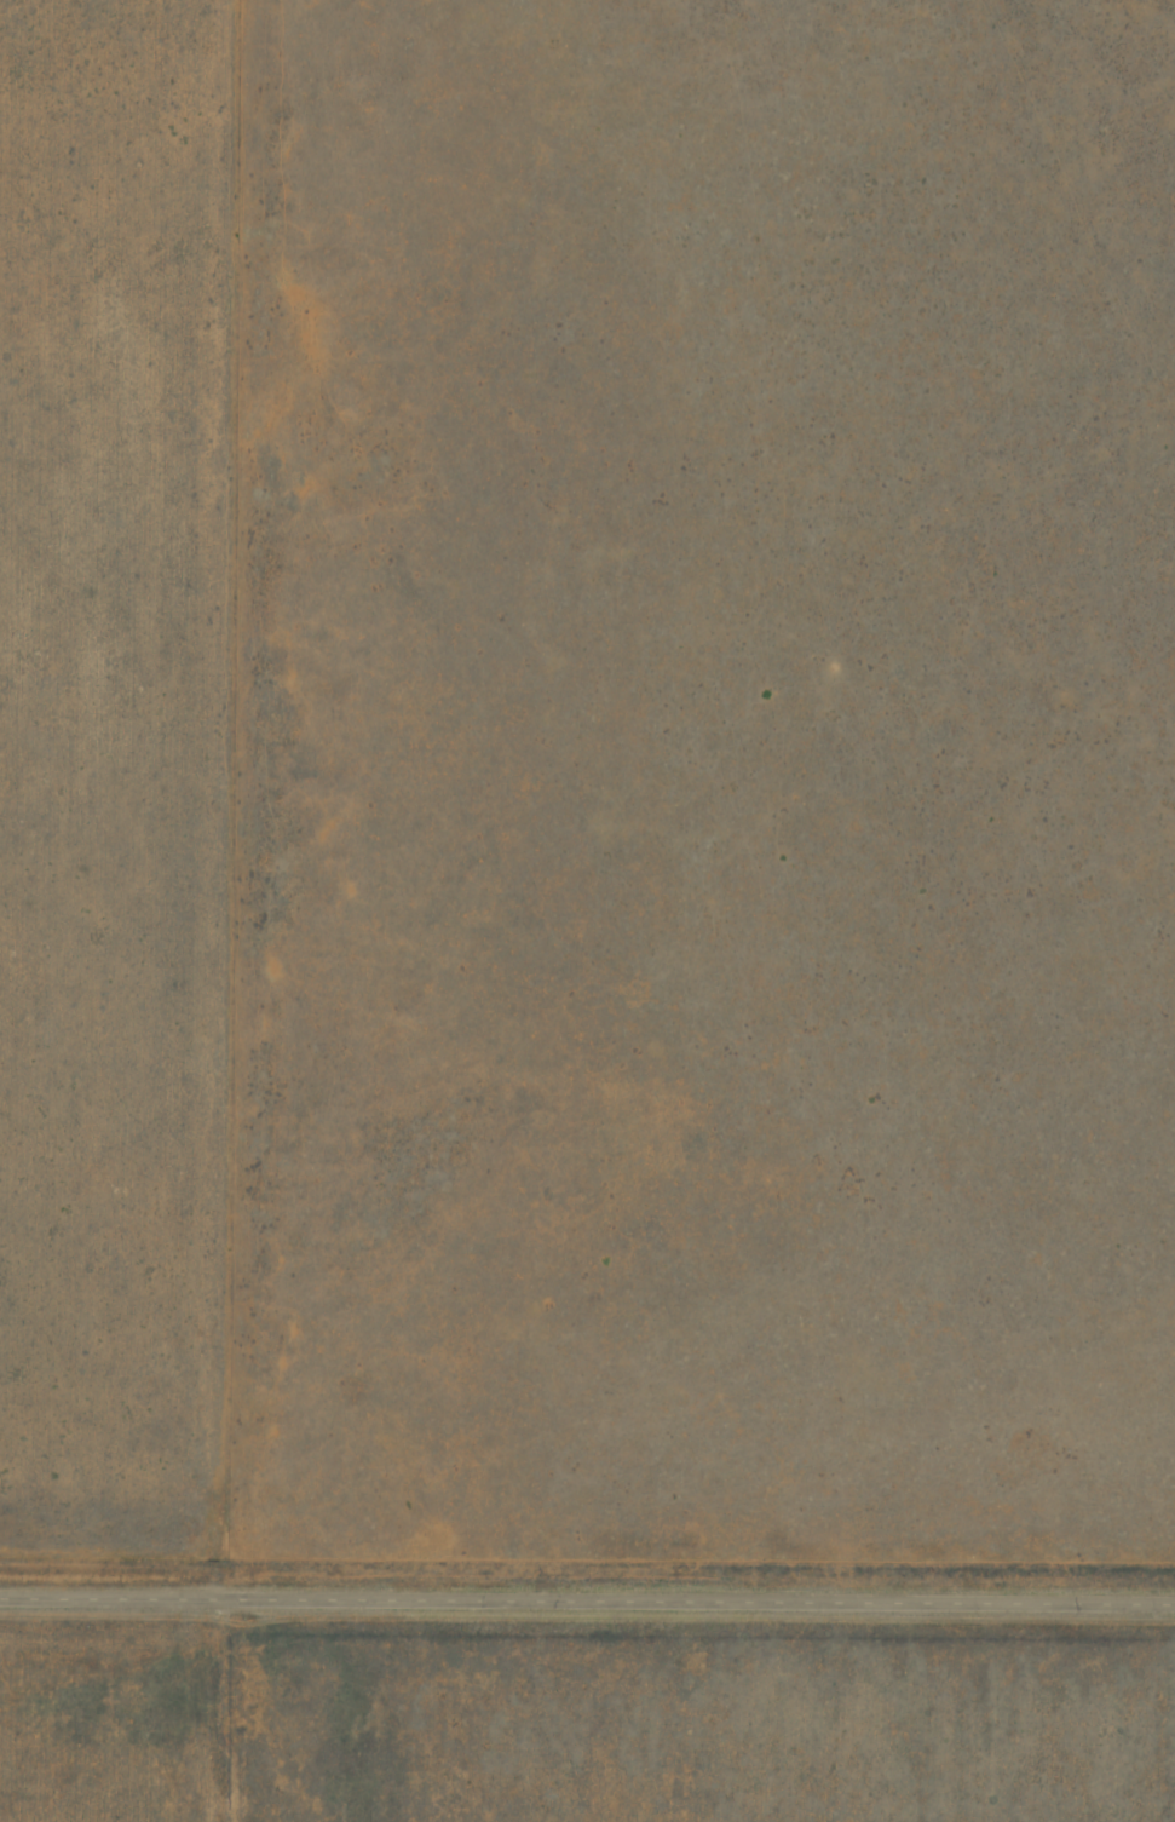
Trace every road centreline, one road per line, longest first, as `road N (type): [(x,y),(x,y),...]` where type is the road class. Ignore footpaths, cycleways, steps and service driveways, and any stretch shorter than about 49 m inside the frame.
road 1 (secondary): [(0,1604),(1174,1609)]

